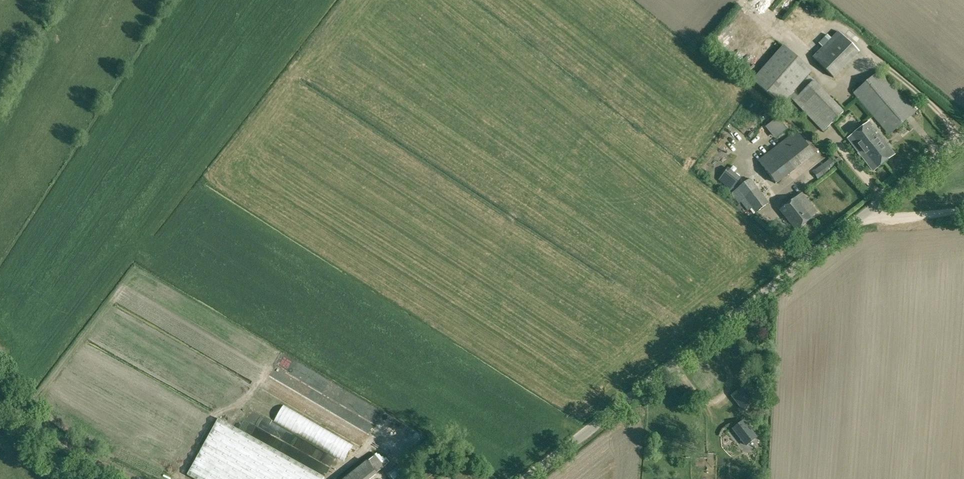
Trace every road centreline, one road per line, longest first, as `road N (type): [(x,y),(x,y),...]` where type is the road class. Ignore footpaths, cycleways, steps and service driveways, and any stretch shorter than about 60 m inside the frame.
road 1 (unclassified): [(522,478),(963,135)]

